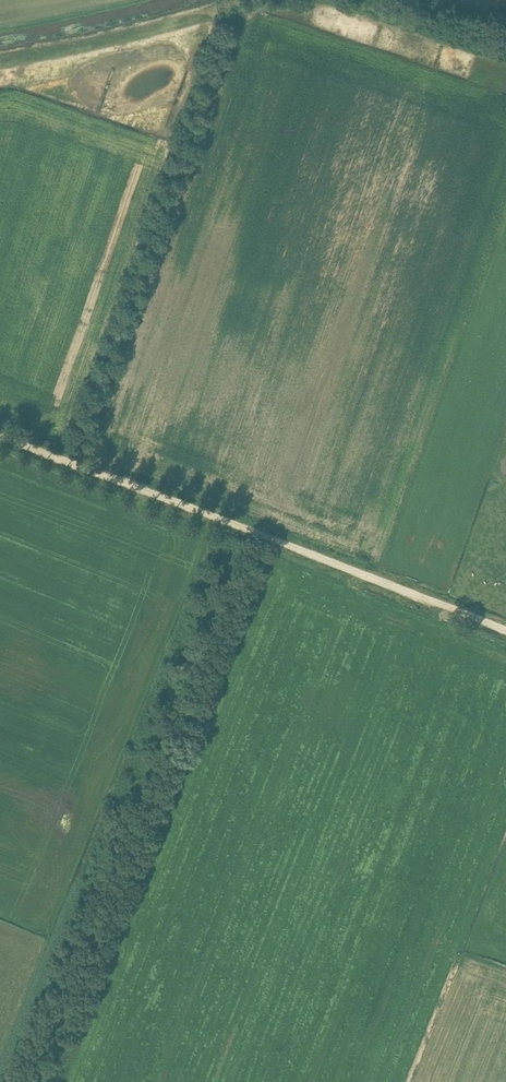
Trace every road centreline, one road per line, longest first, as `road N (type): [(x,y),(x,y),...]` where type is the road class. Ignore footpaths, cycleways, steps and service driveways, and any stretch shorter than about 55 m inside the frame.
road 1 (track): [(0,437),(505,631)]

